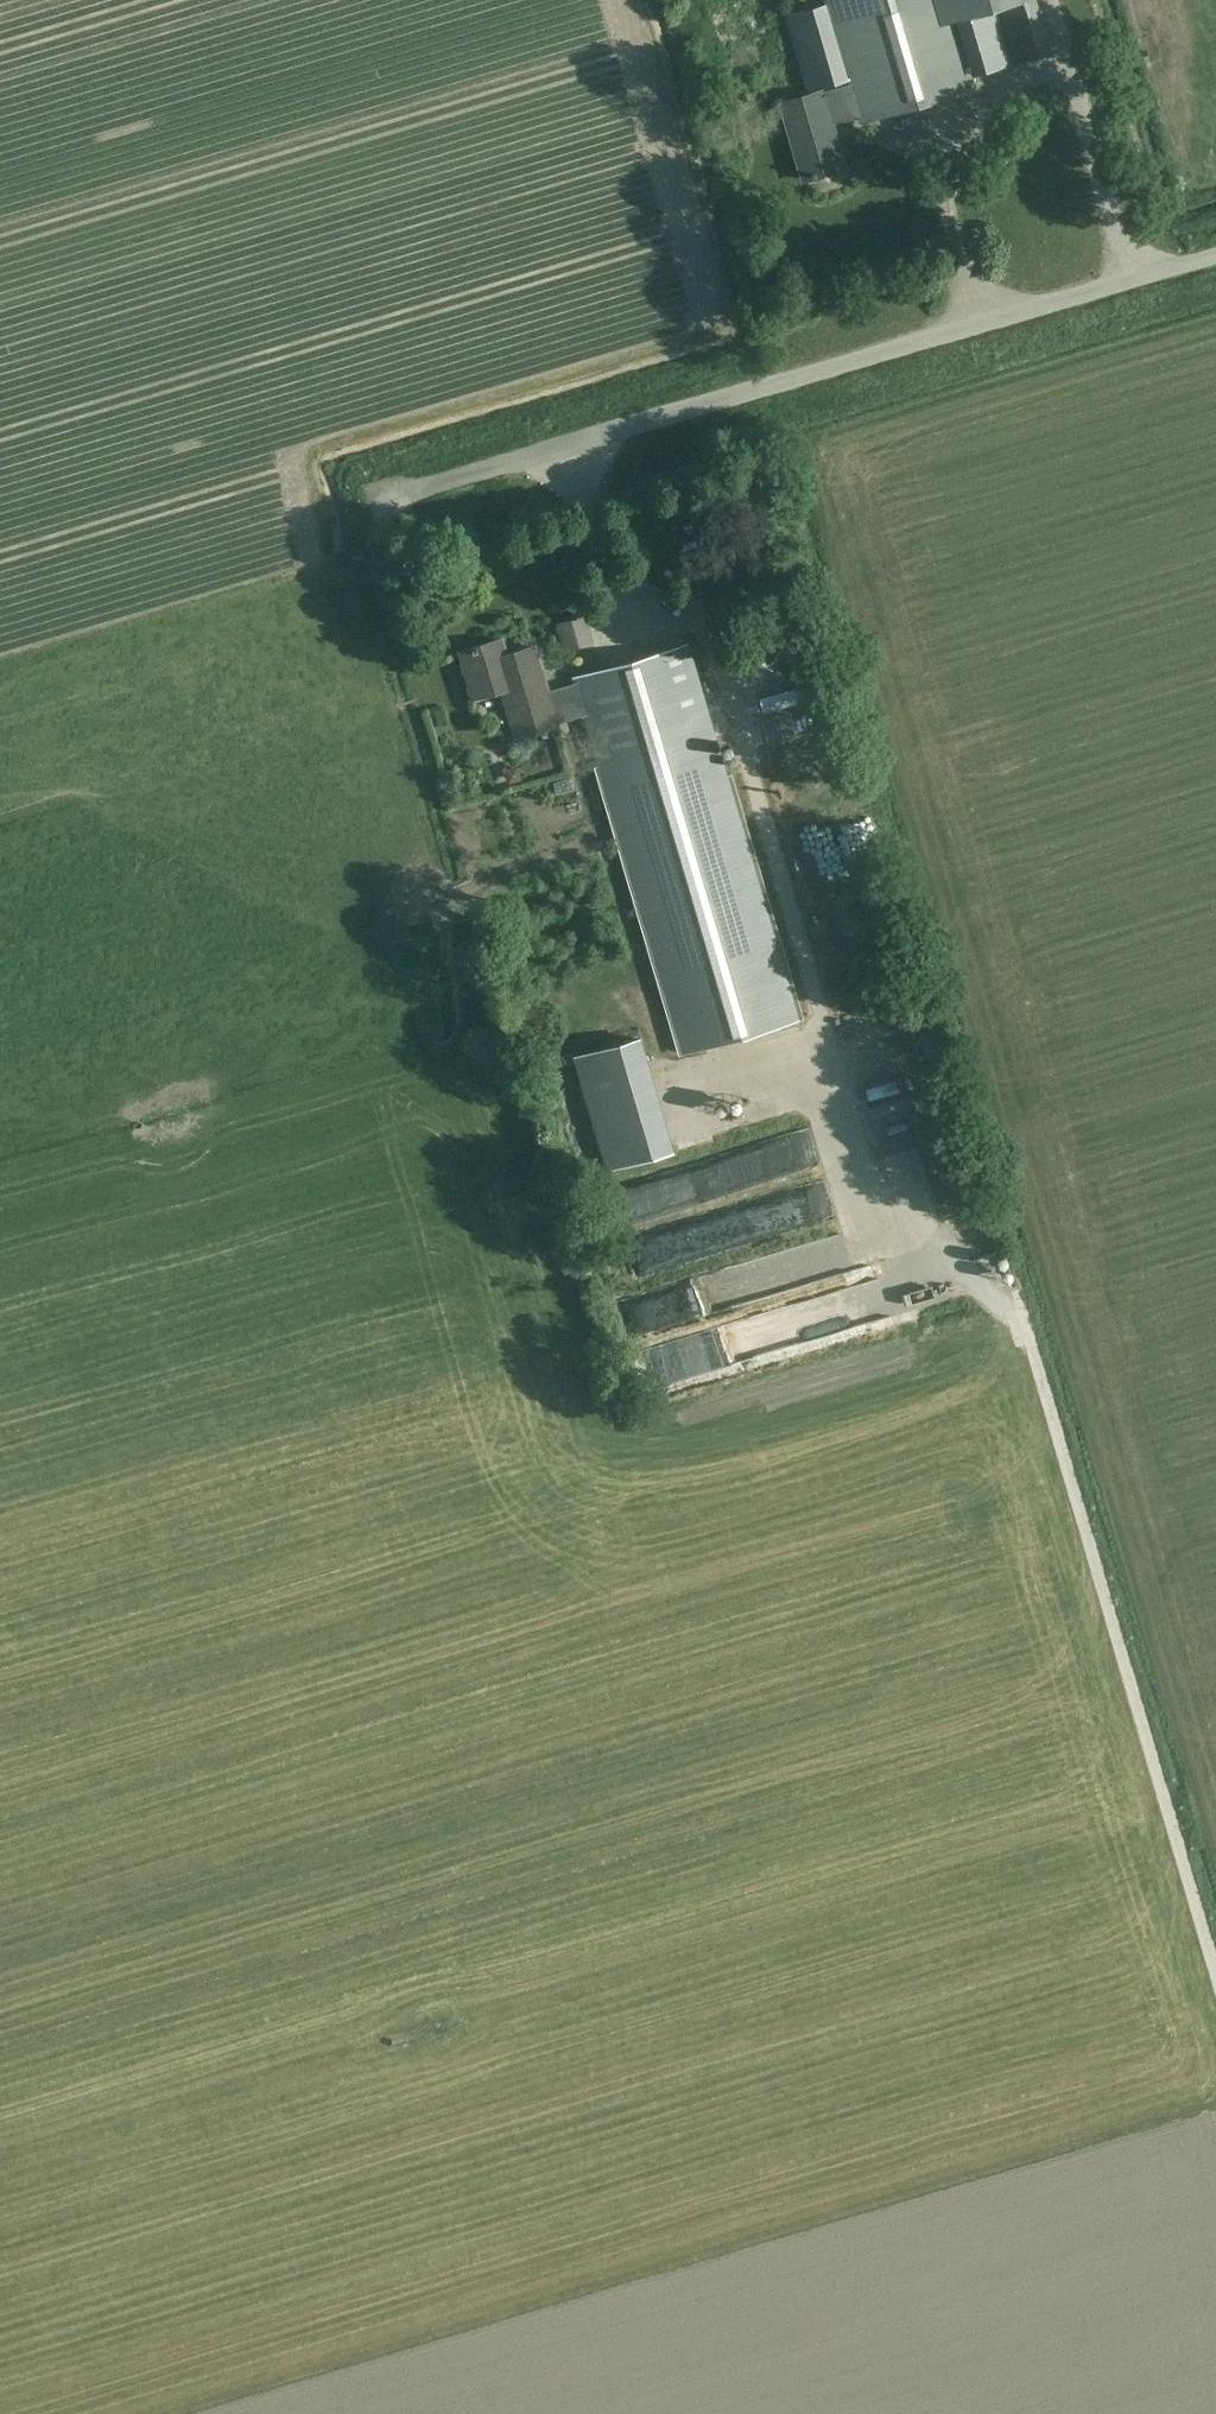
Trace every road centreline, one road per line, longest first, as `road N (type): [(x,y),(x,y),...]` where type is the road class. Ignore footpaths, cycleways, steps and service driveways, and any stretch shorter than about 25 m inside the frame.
road 1 (unclassified): [(1215,261),(377,503)]
road 2 (track): [(901,1225),(1019,1303),(1215,1974)]

